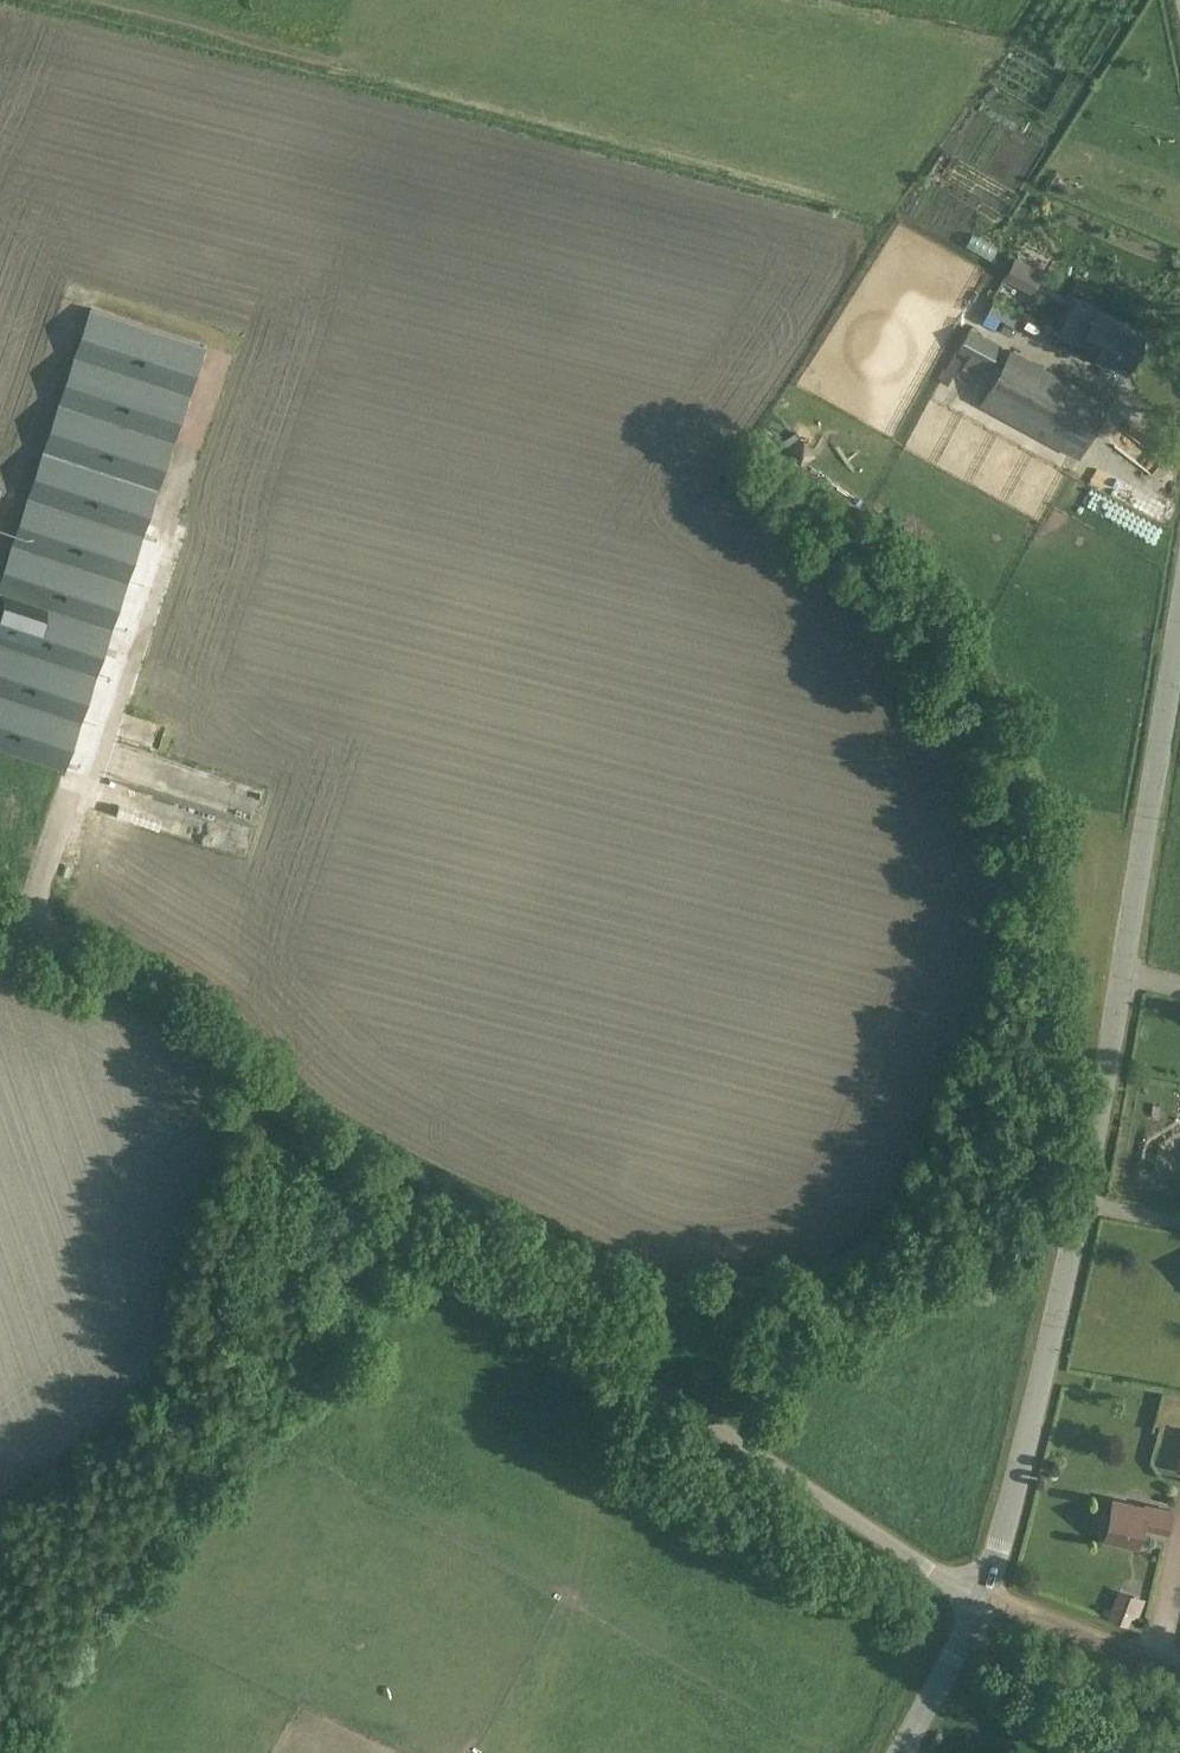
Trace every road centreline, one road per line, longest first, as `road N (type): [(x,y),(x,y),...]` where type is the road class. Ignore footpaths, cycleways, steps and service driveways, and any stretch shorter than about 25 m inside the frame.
road 1 (unclassified): [(984,1592),(806,1493),(385,1202),(226,1040),(132,971),(0,907)]
road 2 (unclassified): [(984,1592),(1007,1520),(1128,971),(1179,672)]
road 3 (track): [(984,1592),(1179,1672)]
road 4 (unclassified): [(903,1752),(984,1592)]

